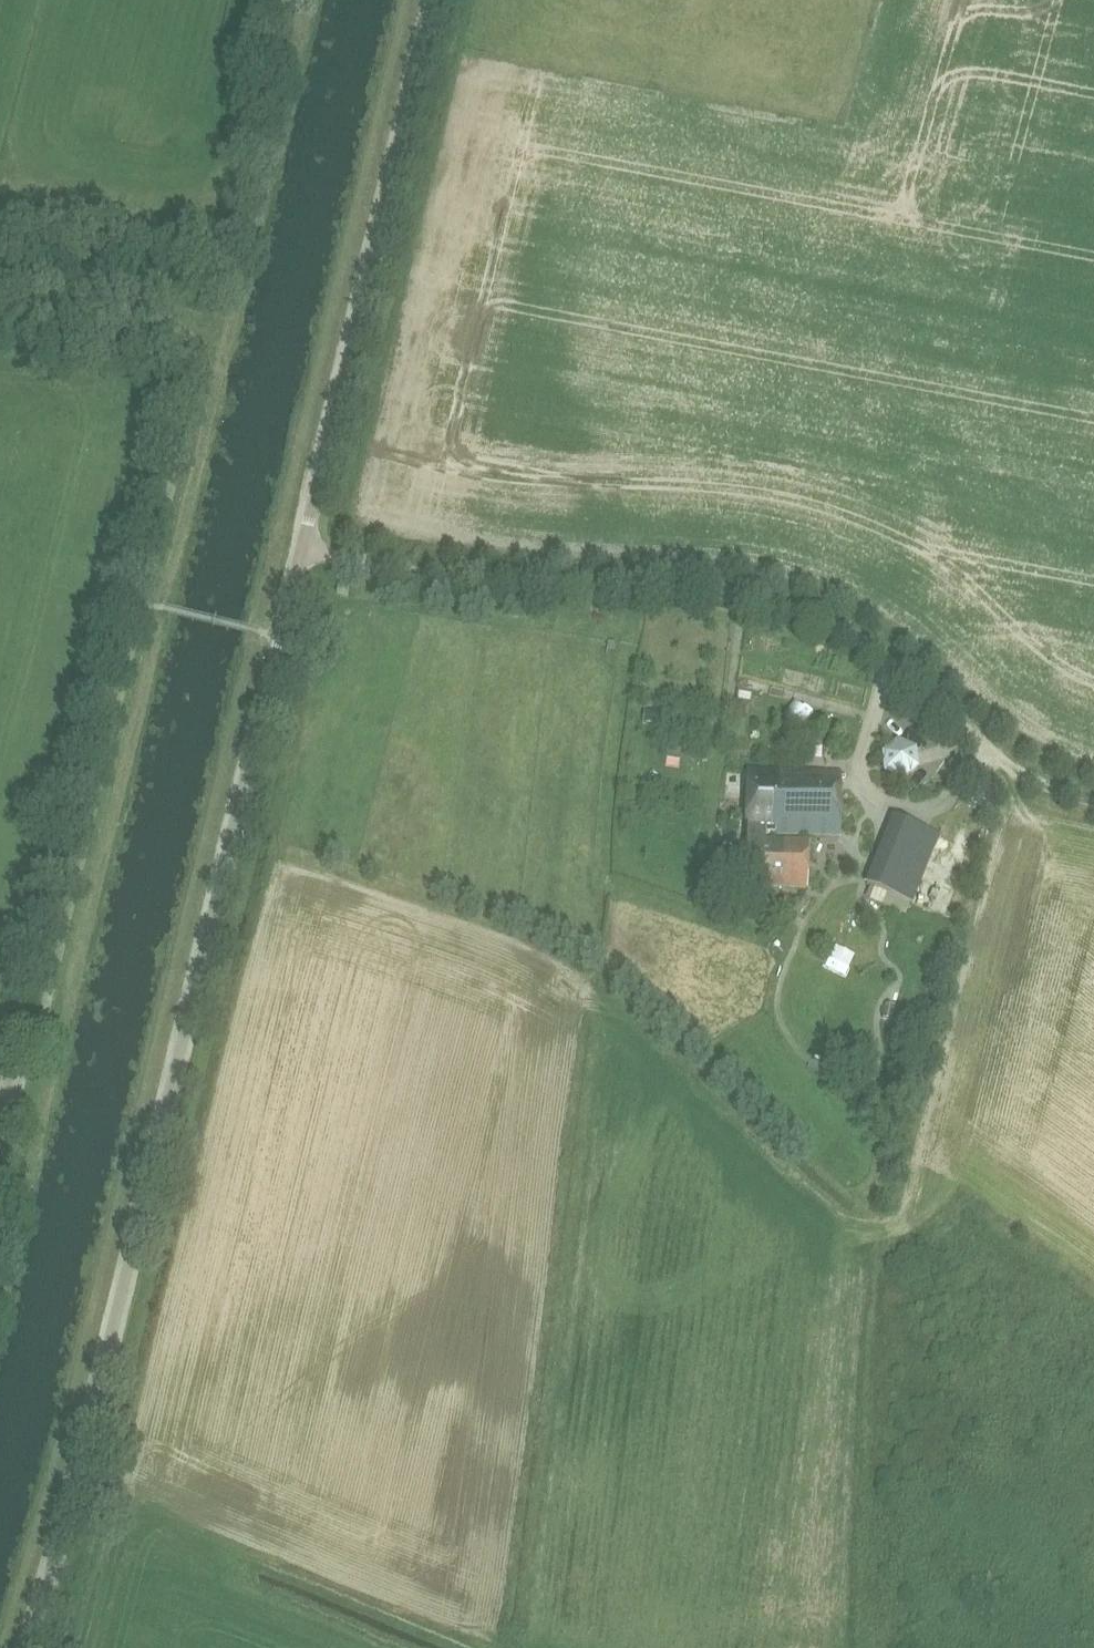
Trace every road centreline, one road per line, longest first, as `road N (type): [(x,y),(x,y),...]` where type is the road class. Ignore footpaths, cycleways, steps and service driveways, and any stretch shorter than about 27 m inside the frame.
road 1 (unclassified): [(35,1647),(433,0)]
road 2 (track): [(1093,799),(1024,776),(855,636),(790,609),(688,591),(476,580),(302,546)]
road 3 (track): [(147,606),(35,1060),(0,1091)]
road 4 (track): [(0,302),(135,311),(177,325),(199,348),(203,369),(147,606)]

